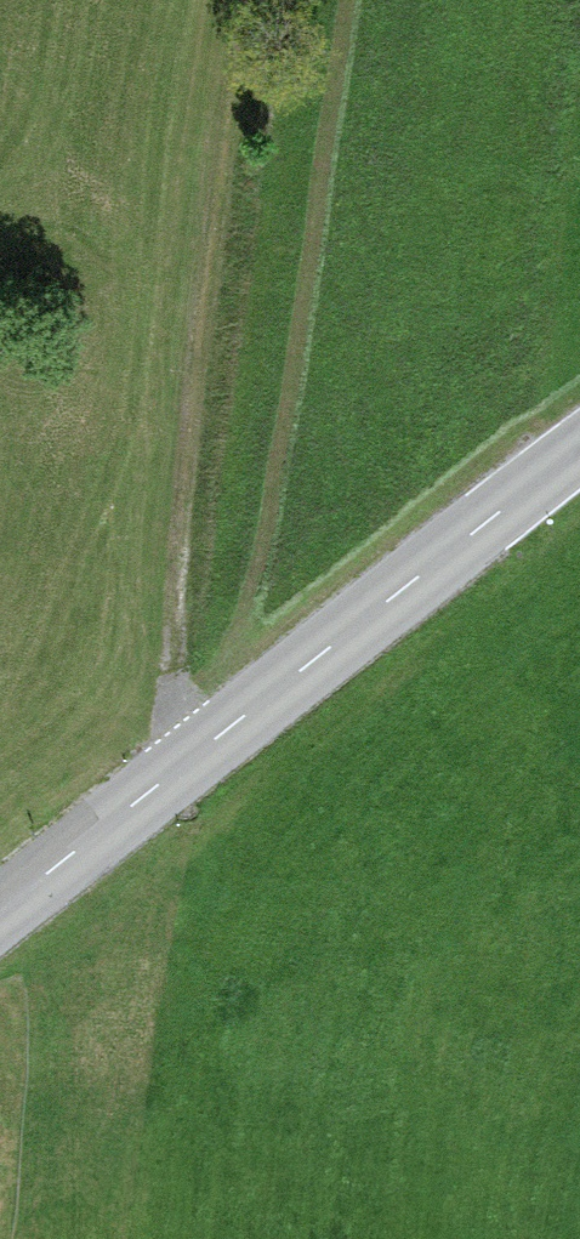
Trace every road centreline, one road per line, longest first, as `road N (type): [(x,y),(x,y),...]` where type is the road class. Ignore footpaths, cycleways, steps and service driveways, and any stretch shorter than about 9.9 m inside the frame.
road 1 (track): [(246,0),(182,500),(168,776)]
road 2 (tertiary): [(579,448),(0,912)]

